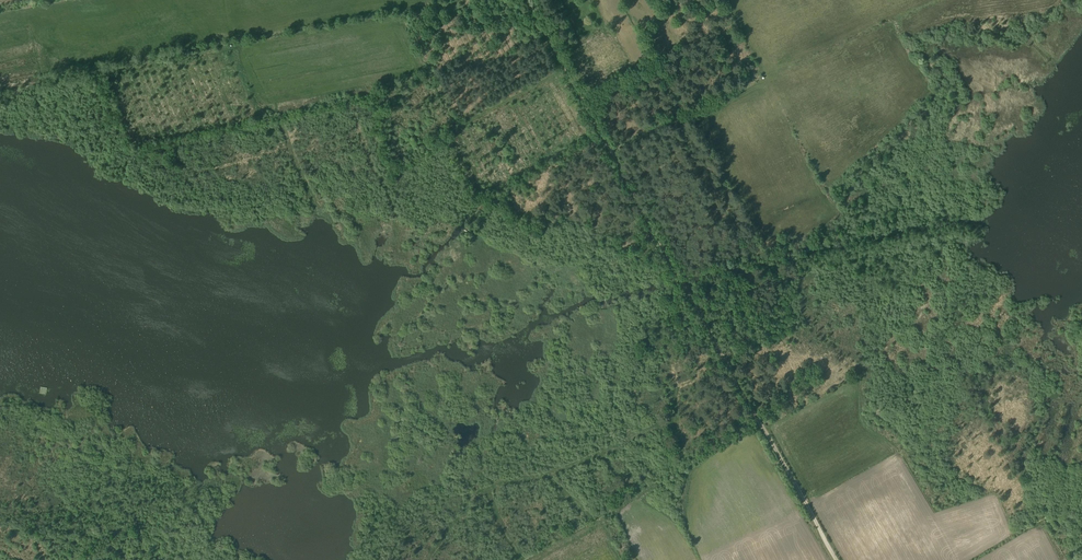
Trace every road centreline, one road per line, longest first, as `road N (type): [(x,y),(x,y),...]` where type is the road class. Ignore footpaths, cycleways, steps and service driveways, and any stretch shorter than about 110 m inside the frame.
road 1 (track): [(530,0),(838,559)]
road 2 (track): [(615,153),(757,79)]

